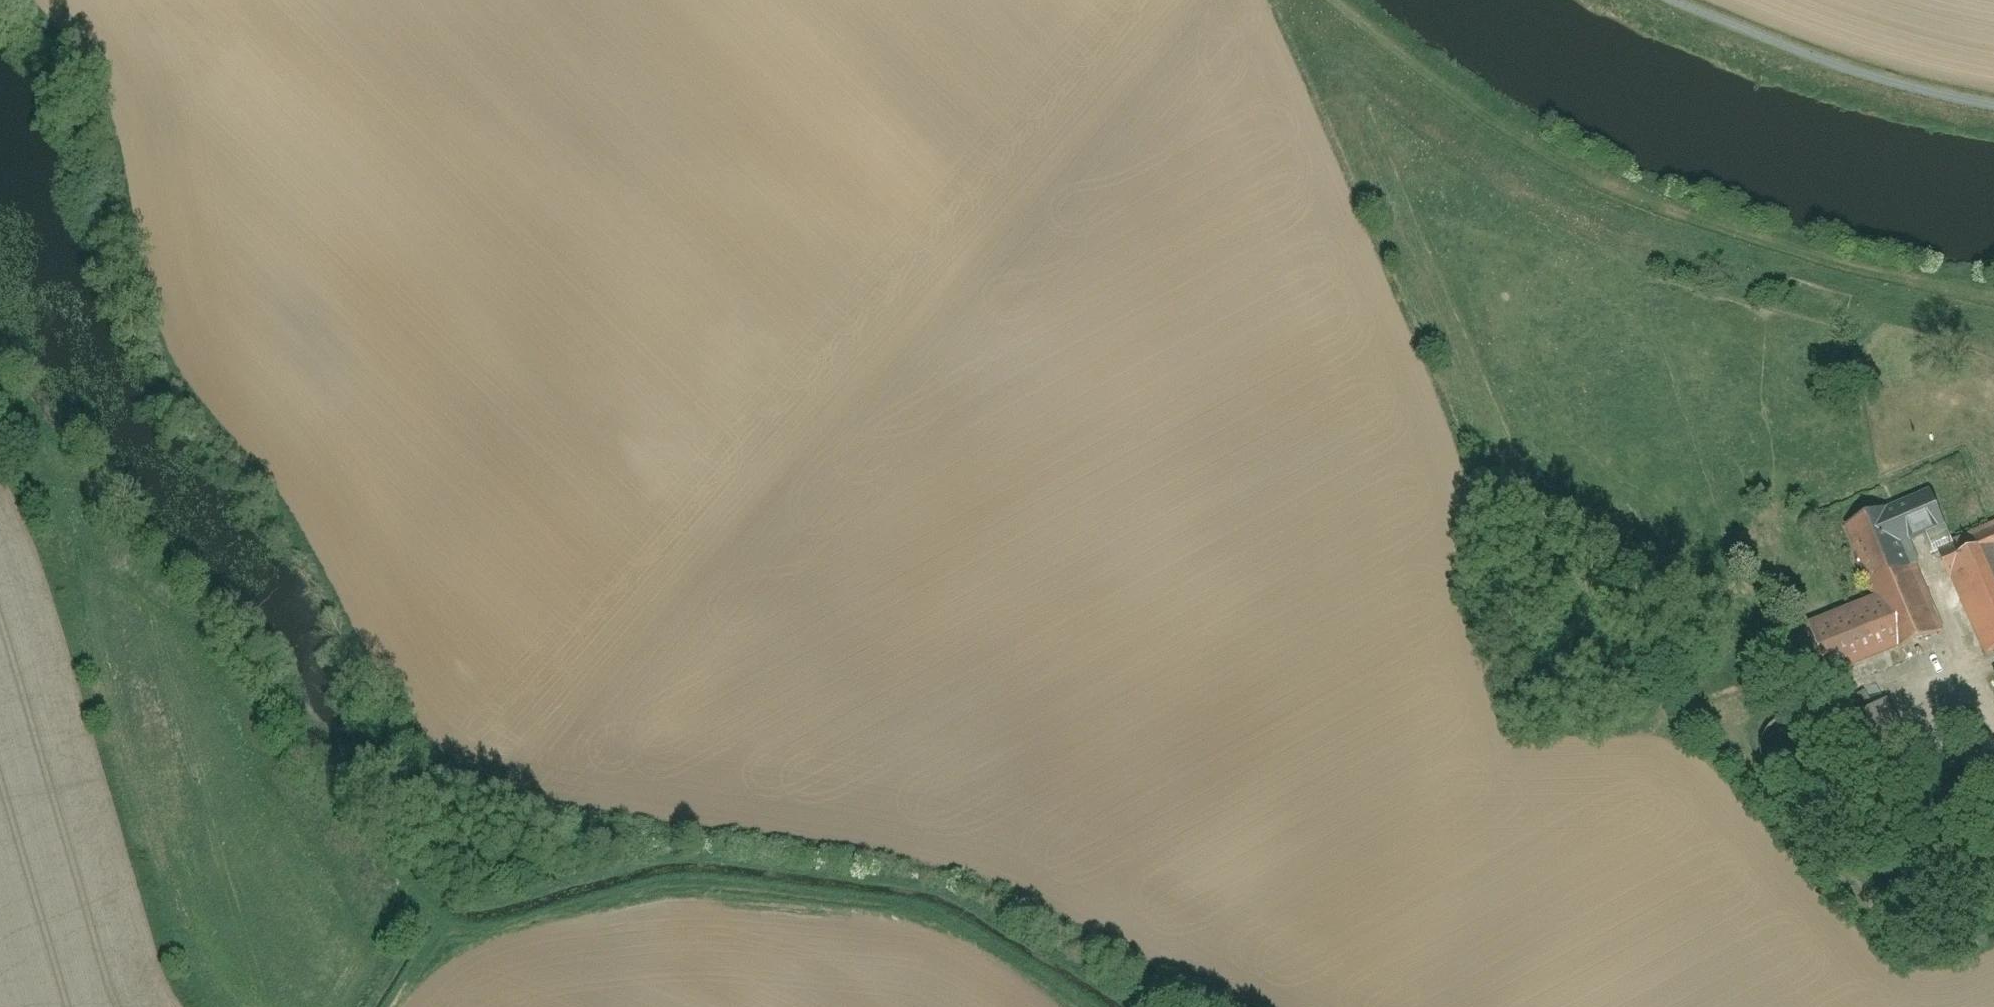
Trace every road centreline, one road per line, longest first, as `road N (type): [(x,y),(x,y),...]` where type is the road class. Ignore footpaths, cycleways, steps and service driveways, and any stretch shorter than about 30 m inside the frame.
road 1 (track): [(218,1006),(183,940),(126,776),(82,613),(81,533),(0,383)]
road 2 (track): [(646,885),(500,926),(449,926),(377,850)]

